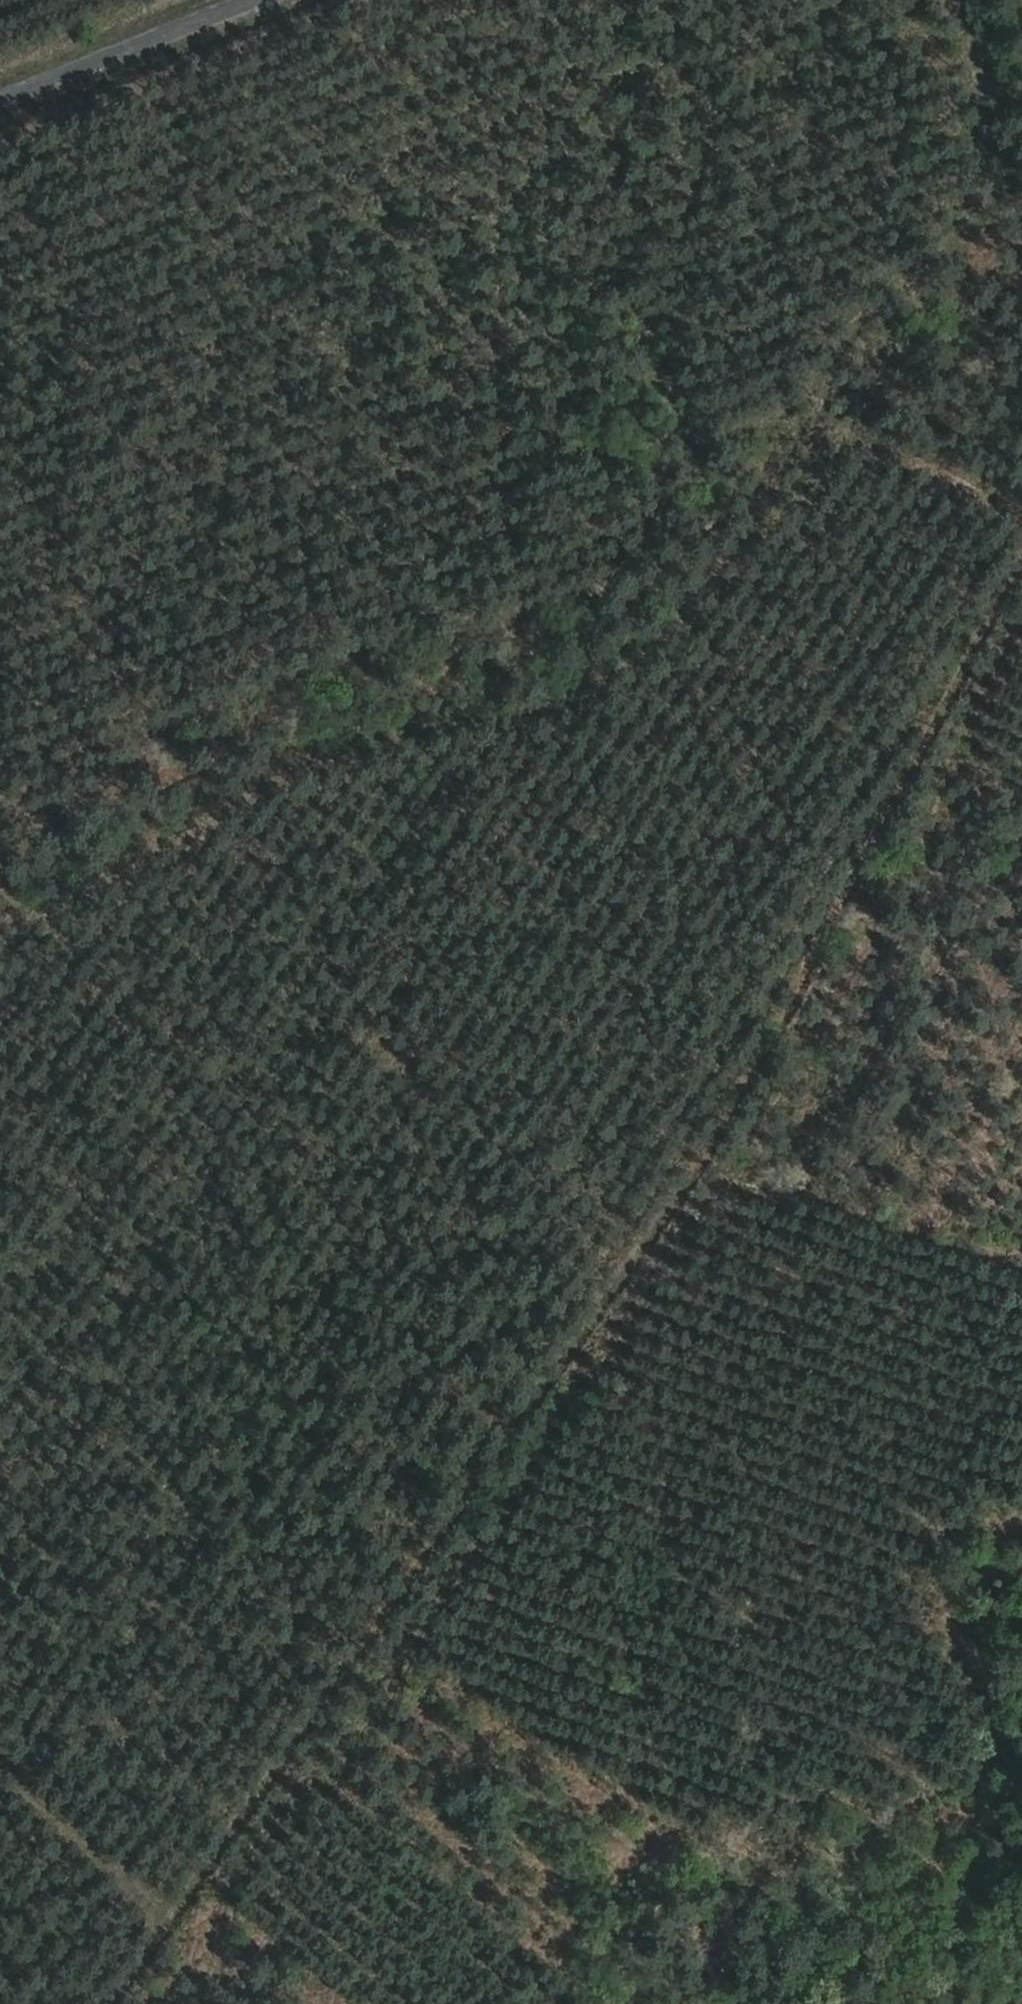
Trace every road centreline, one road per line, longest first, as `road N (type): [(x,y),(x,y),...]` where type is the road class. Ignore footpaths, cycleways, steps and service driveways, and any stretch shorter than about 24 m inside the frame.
road 1 (unclassified): [(309,0),(0,121)]

